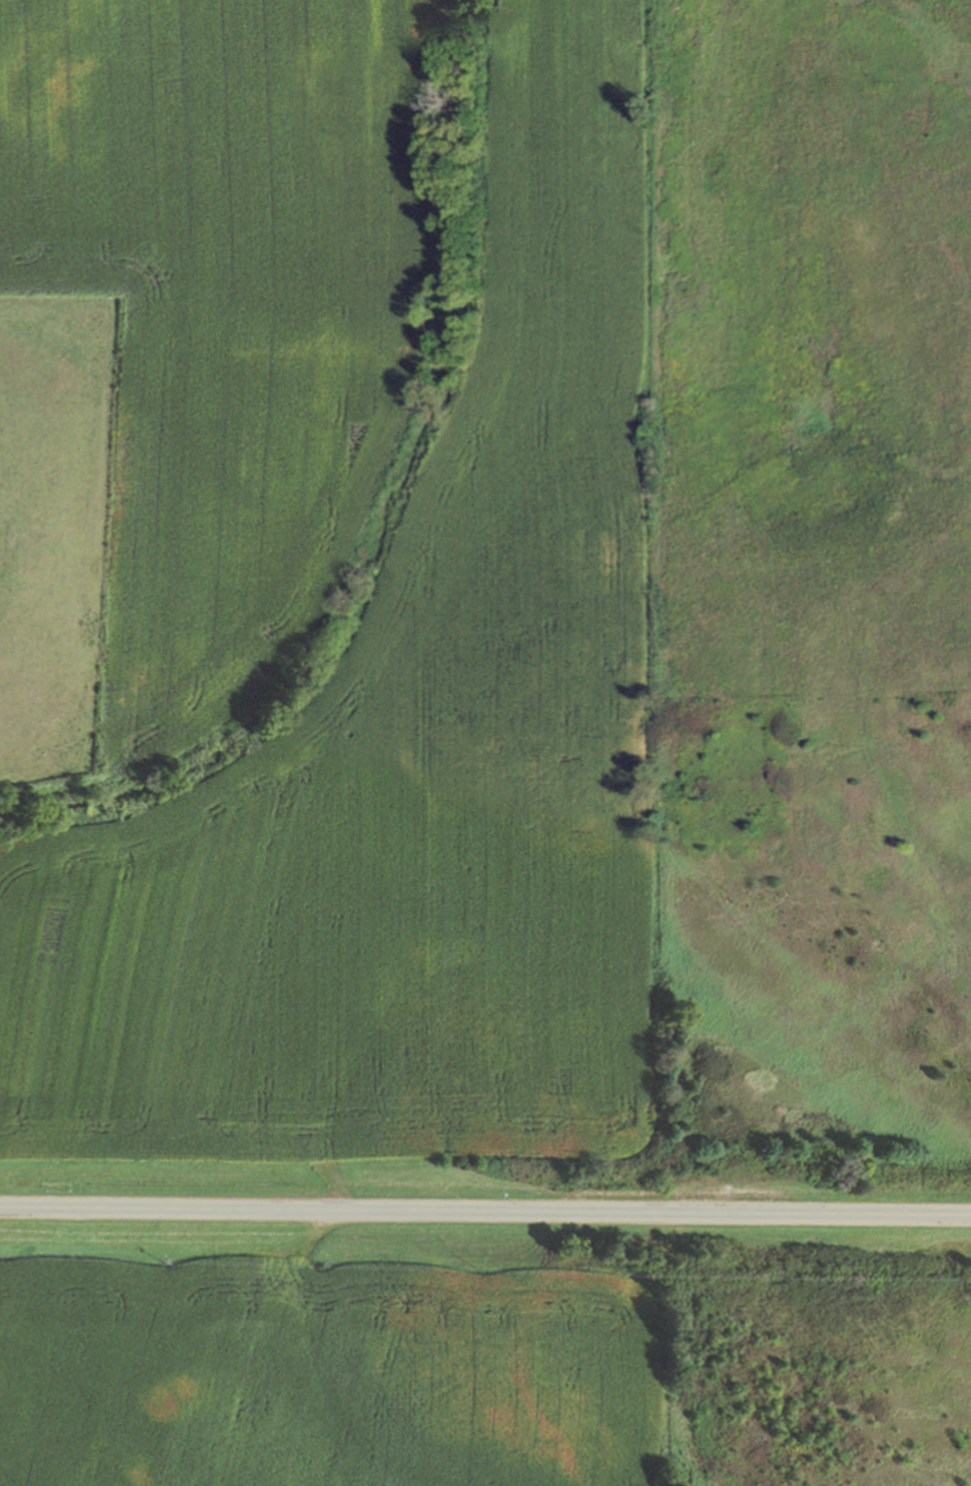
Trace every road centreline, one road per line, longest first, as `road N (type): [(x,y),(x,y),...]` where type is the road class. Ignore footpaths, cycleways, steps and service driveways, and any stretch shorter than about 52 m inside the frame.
road 1 (secondary): [(970,1216),(0,1208)]

